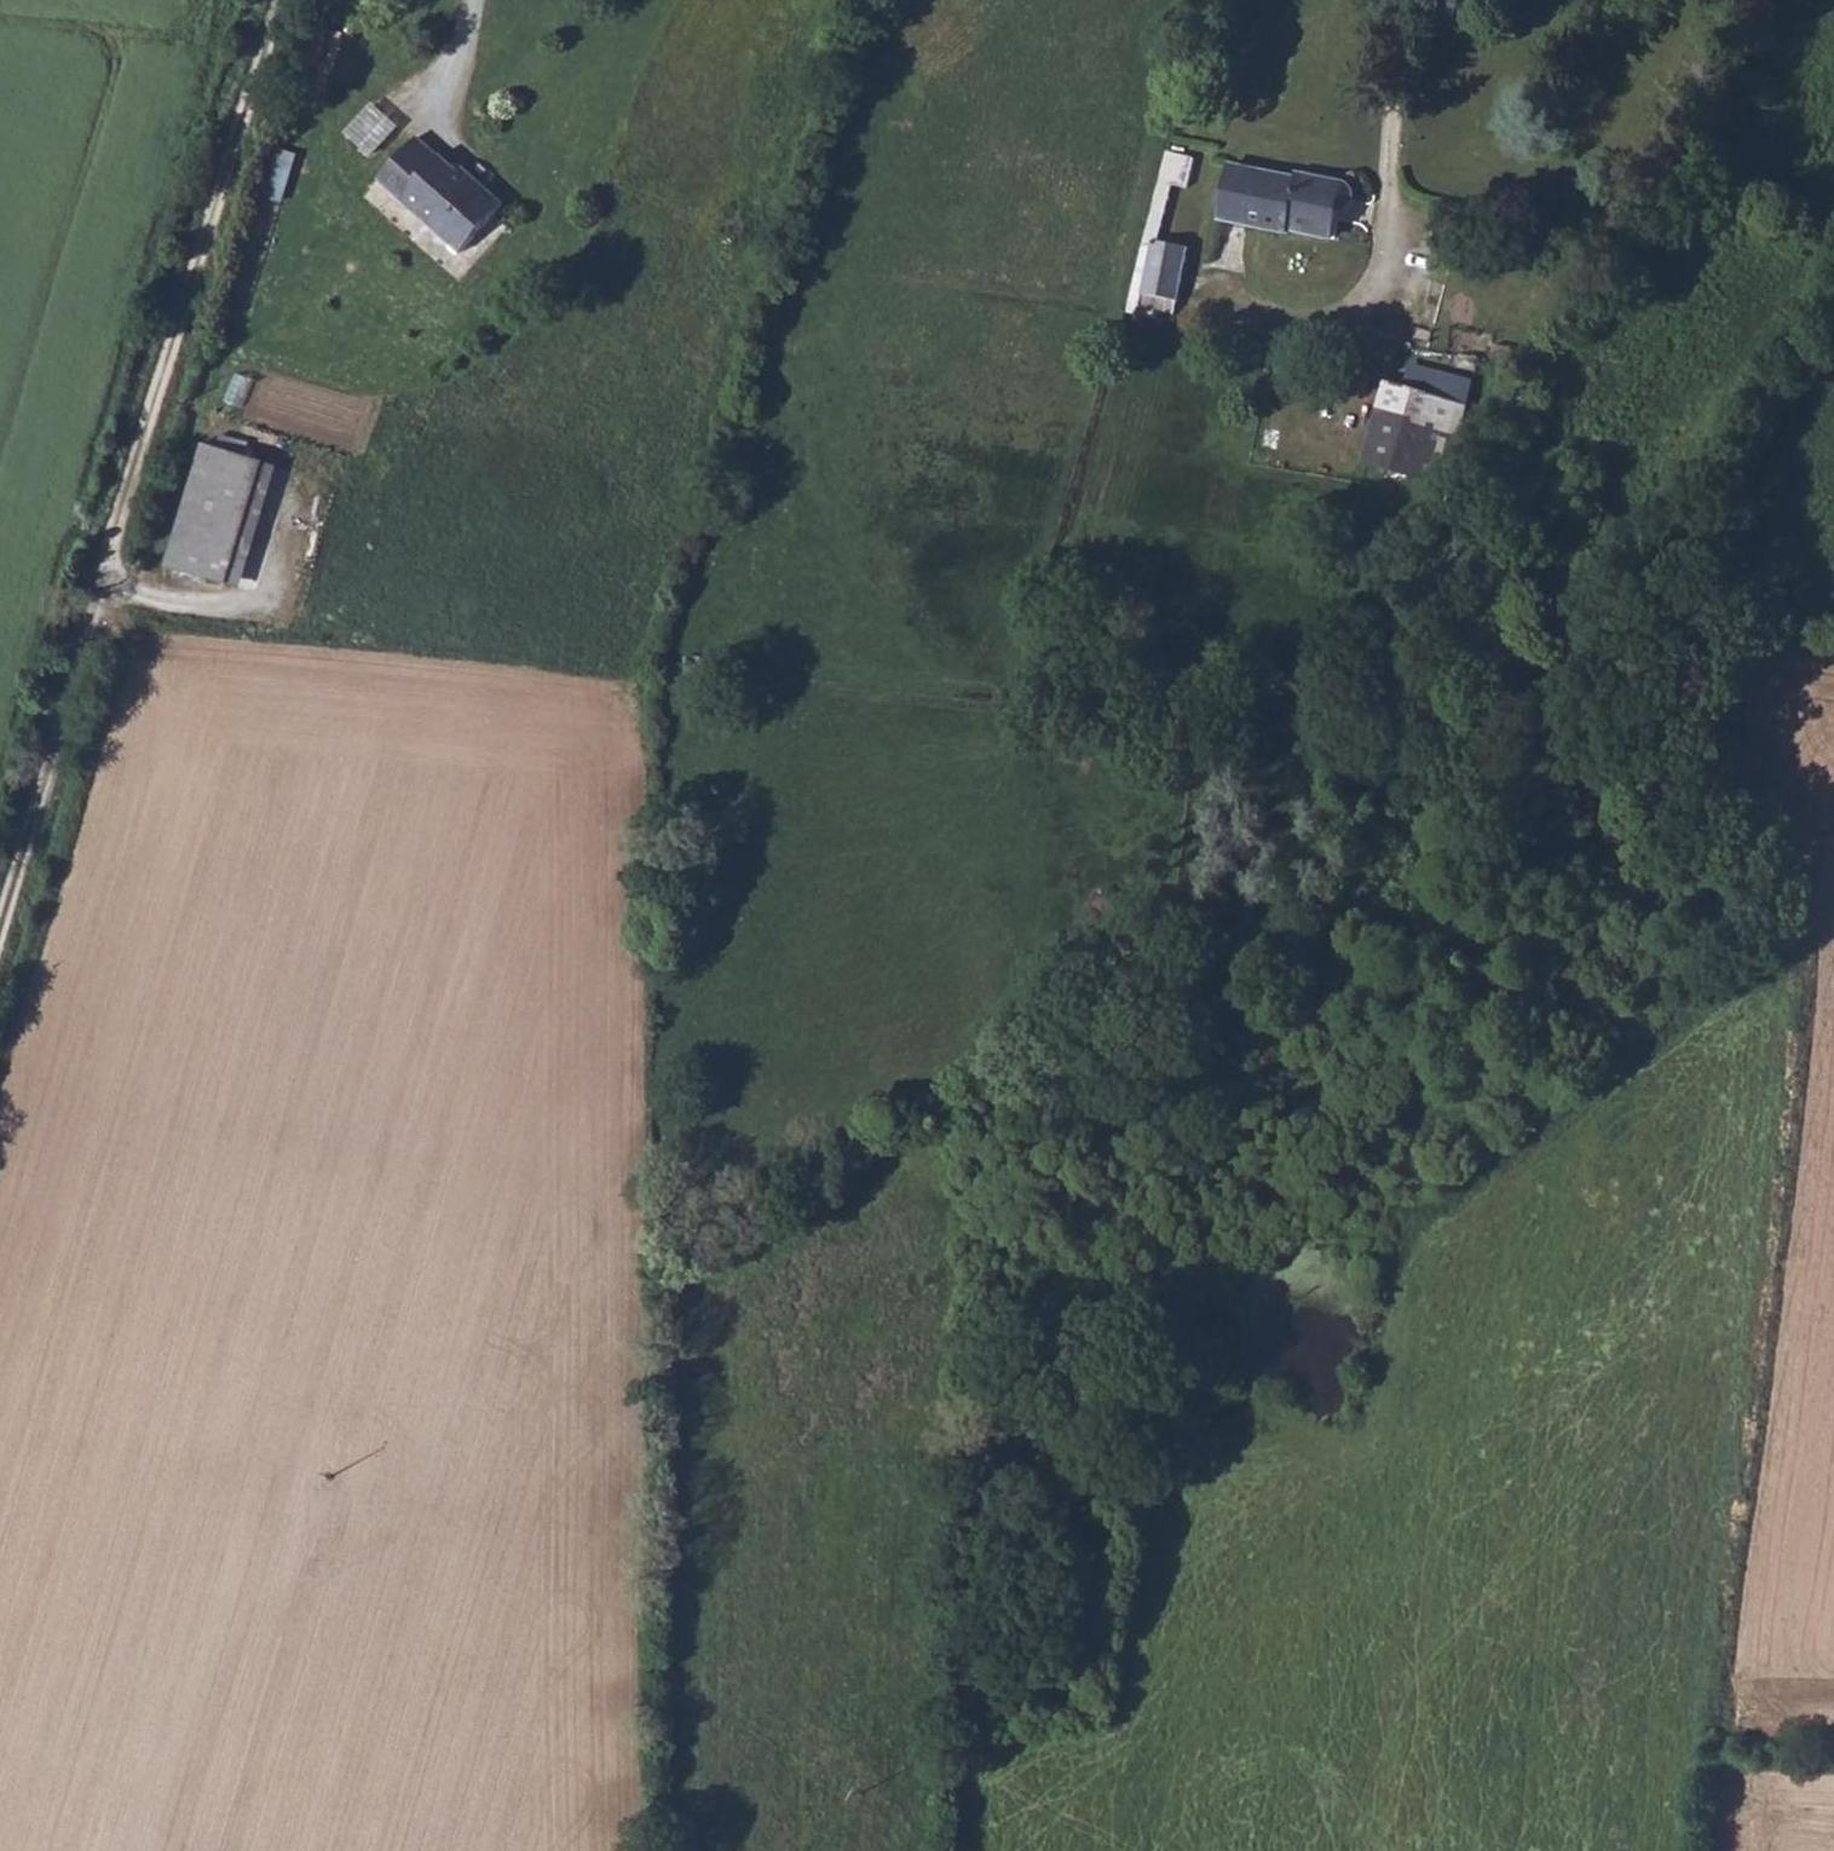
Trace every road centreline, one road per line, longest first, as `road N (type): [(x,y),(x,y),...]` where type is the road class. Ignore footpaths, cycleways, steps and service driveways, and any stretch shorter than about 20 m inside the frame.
road 1 (track): [(274,0),(0,946)]

